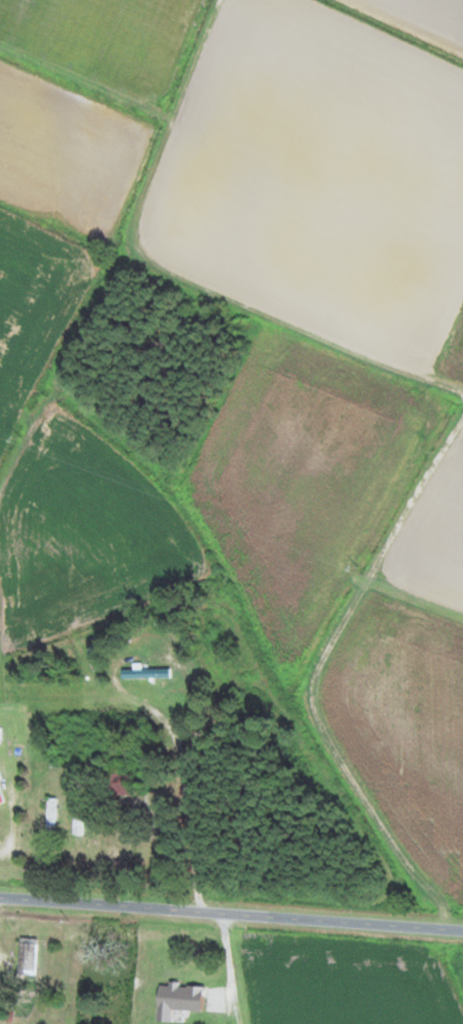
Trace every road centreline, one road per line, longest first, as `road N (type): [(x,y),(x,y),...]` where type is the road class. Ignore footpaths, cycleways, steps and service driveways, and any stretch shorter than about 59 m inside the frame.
road 1 (residential): [(177,630),(231,619),(302,580),(341,508),(343,411),(320,308),(271,239),(224,205)]
road 2 (residential): [(207,1023),(176,908),(177,573),(187,544)]
road 3 (residential): [(462,929),(0,895)]
road 4 (residential): [(187,544),(171,420),(156,394),(71,387),(0,393)]

